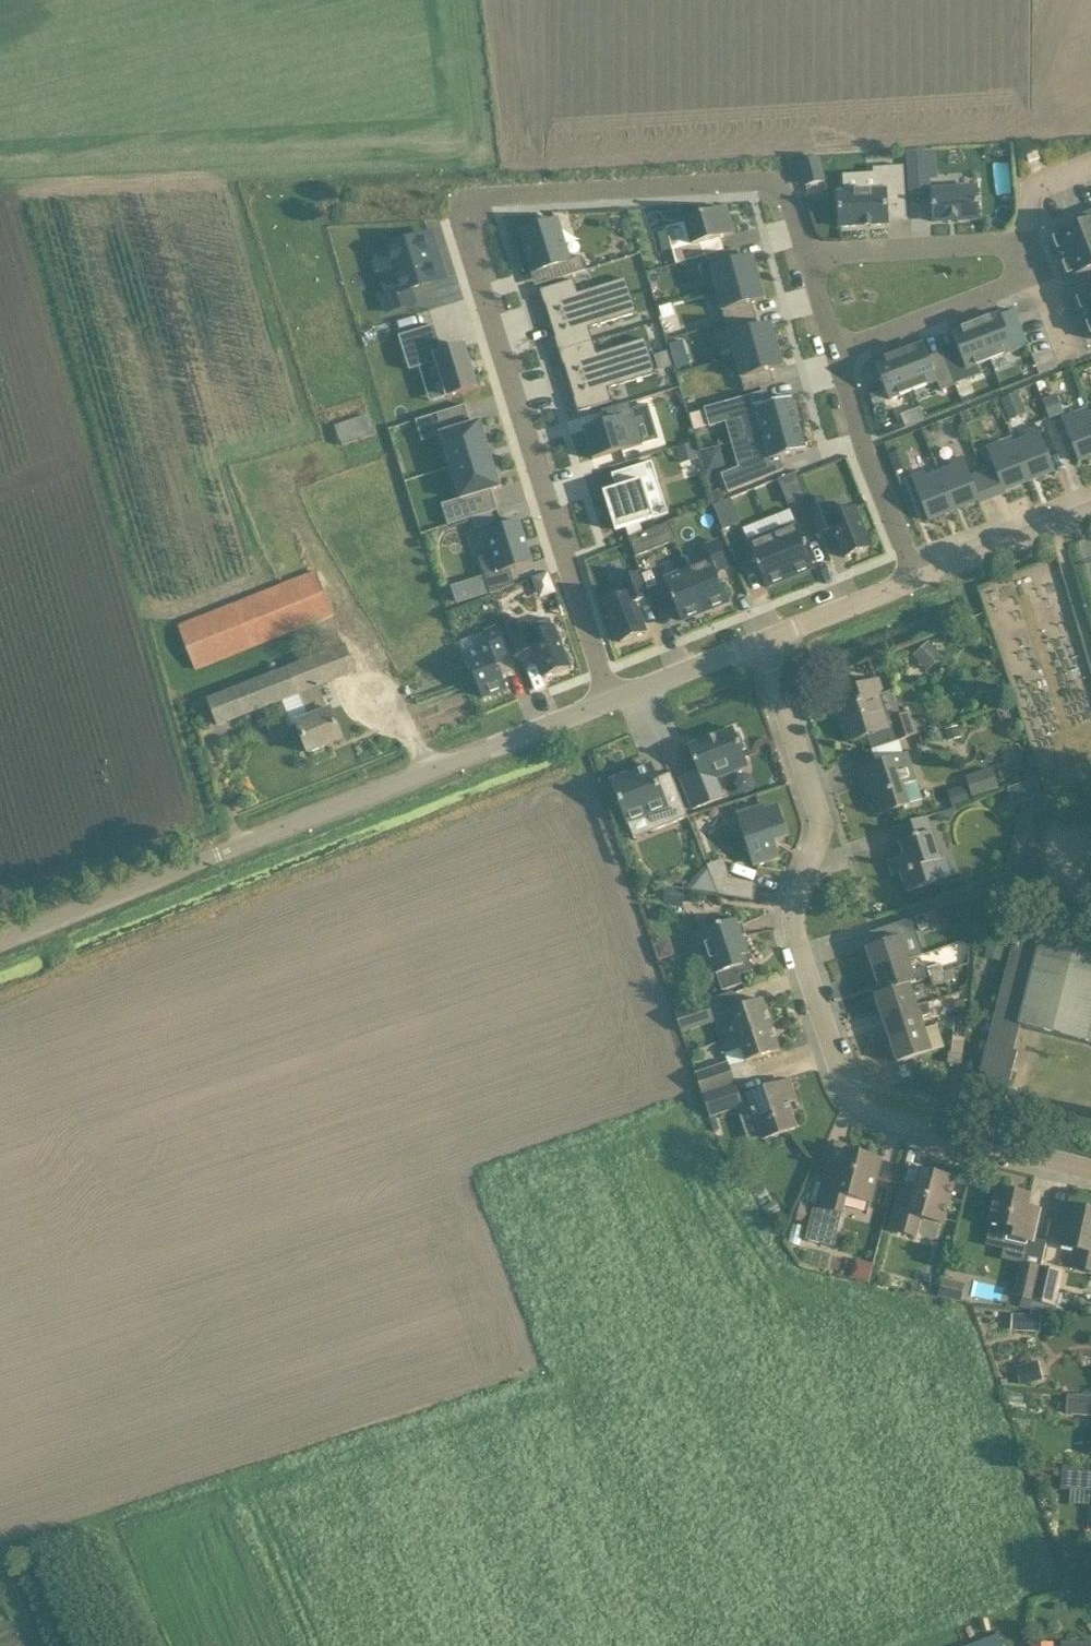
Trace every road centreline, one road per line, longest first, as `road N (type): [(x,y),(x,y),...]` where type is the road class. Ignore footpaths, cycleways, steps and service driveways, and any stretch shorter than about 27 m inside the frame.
road 1 (residential): [(809,254),(784,189),(767,182),(485,197),(465,209),(462,229),(613,700)]
road 2 (residential): [(1090,1171),(868,1115),(844,1079),(794,911),(824,829),(764,641)]
road 3 (residential): [(219,854),(613,700)]
road 4 (residential): [(917,581),(836,352)]
road 5 (unclassified): [(0,938),(219,854)]
road 6 (residential): [(809,254),(1027,241)]
road 7 (residential): [(1041,277),(836,352)]
road 8 (residential): [(917,581),(1090,513)]
road 9 (residential): [(764,641),(917,581)]
road 10 (residential): [(613,700),(764,641)]

